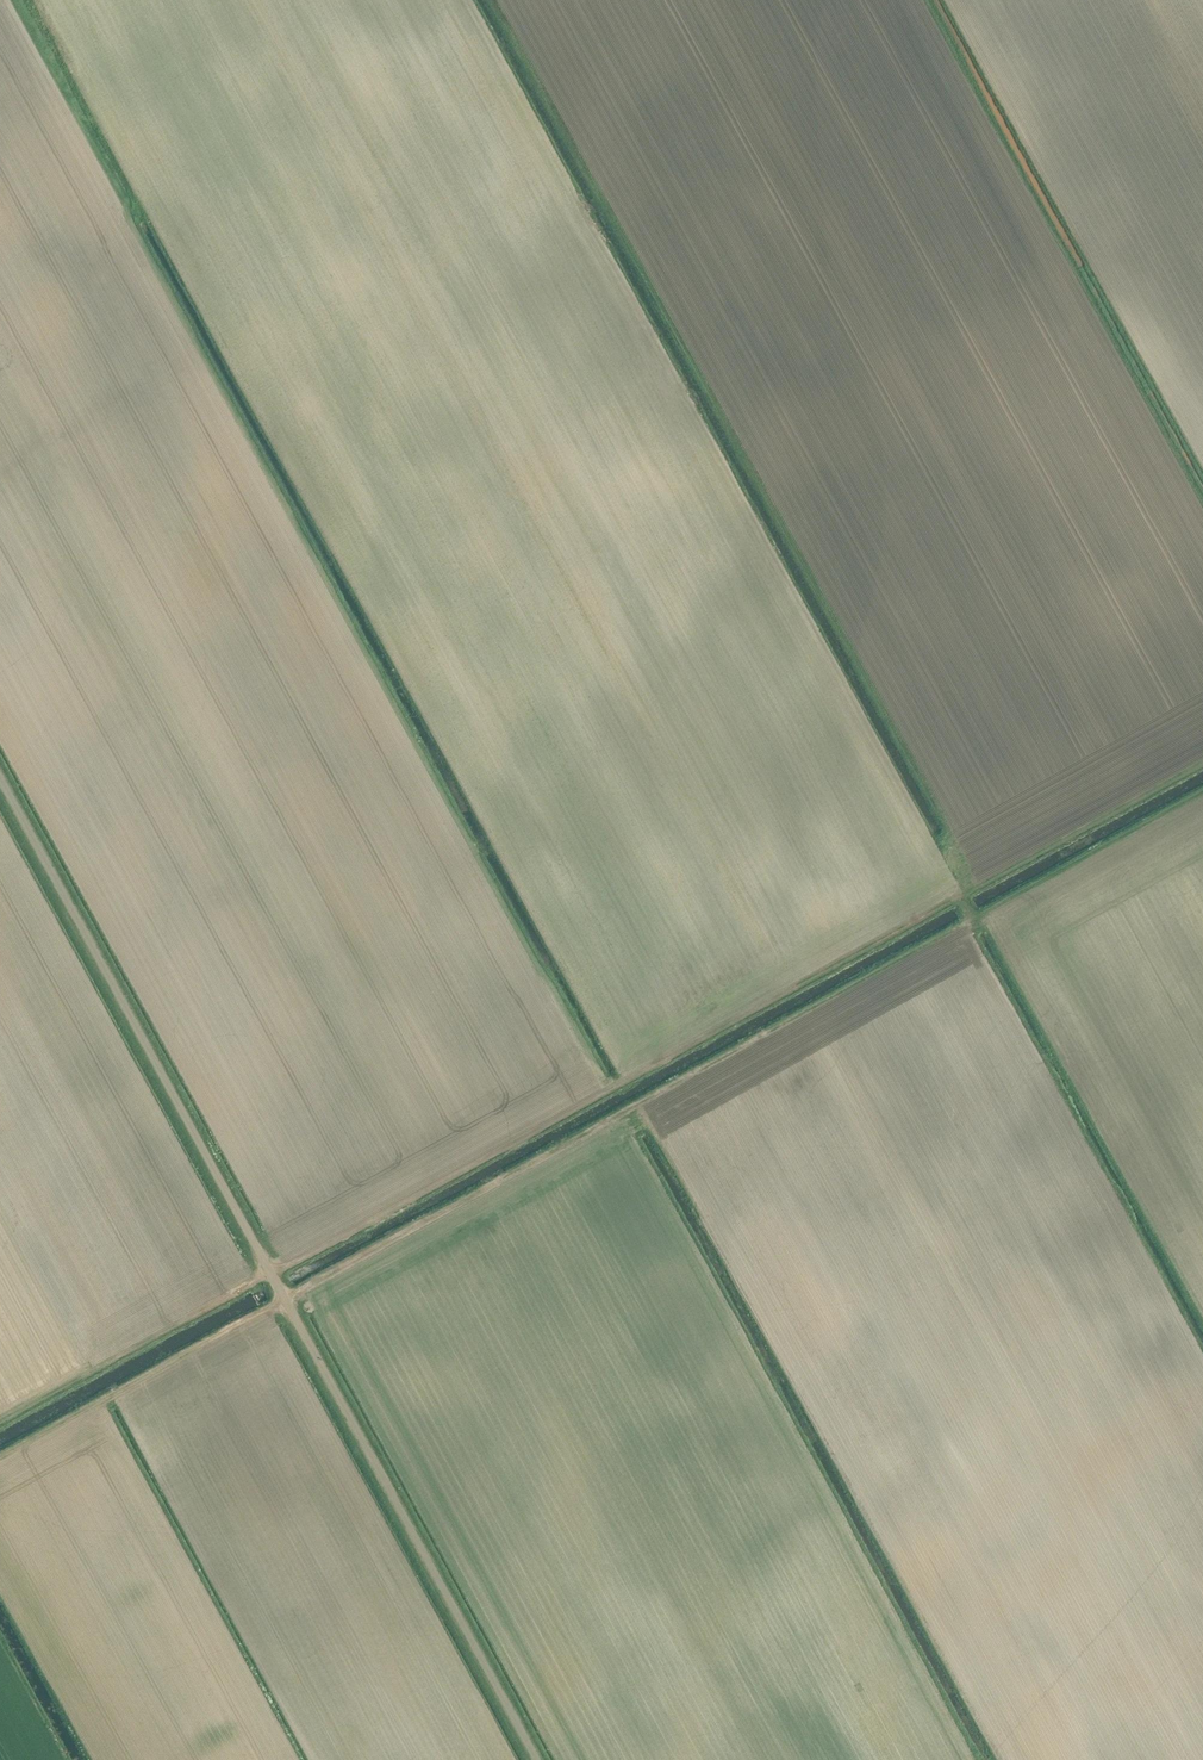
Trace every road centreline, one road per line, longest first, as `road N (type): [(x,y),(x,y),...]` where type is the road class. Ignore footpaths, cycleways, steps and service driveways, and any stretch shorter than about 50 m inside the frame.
road 1 (unclassified): [(535,1759),(0,783)]

